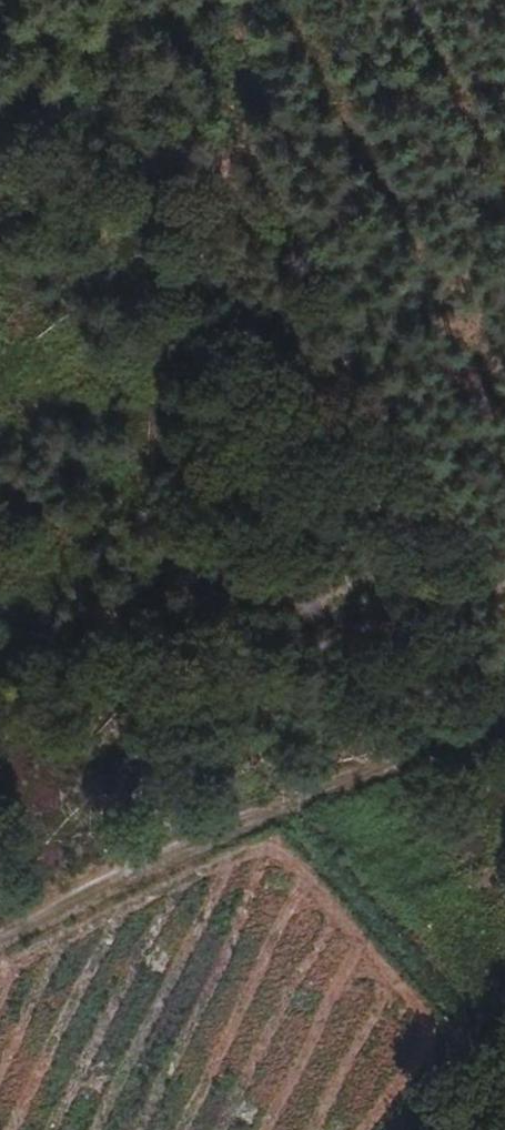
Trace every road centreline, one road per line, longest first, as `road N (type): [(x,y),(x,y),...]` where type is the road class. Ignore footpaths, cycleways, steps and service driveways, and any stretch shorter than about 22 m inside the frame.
road 1 (track): [(0,942),(504,715)]

